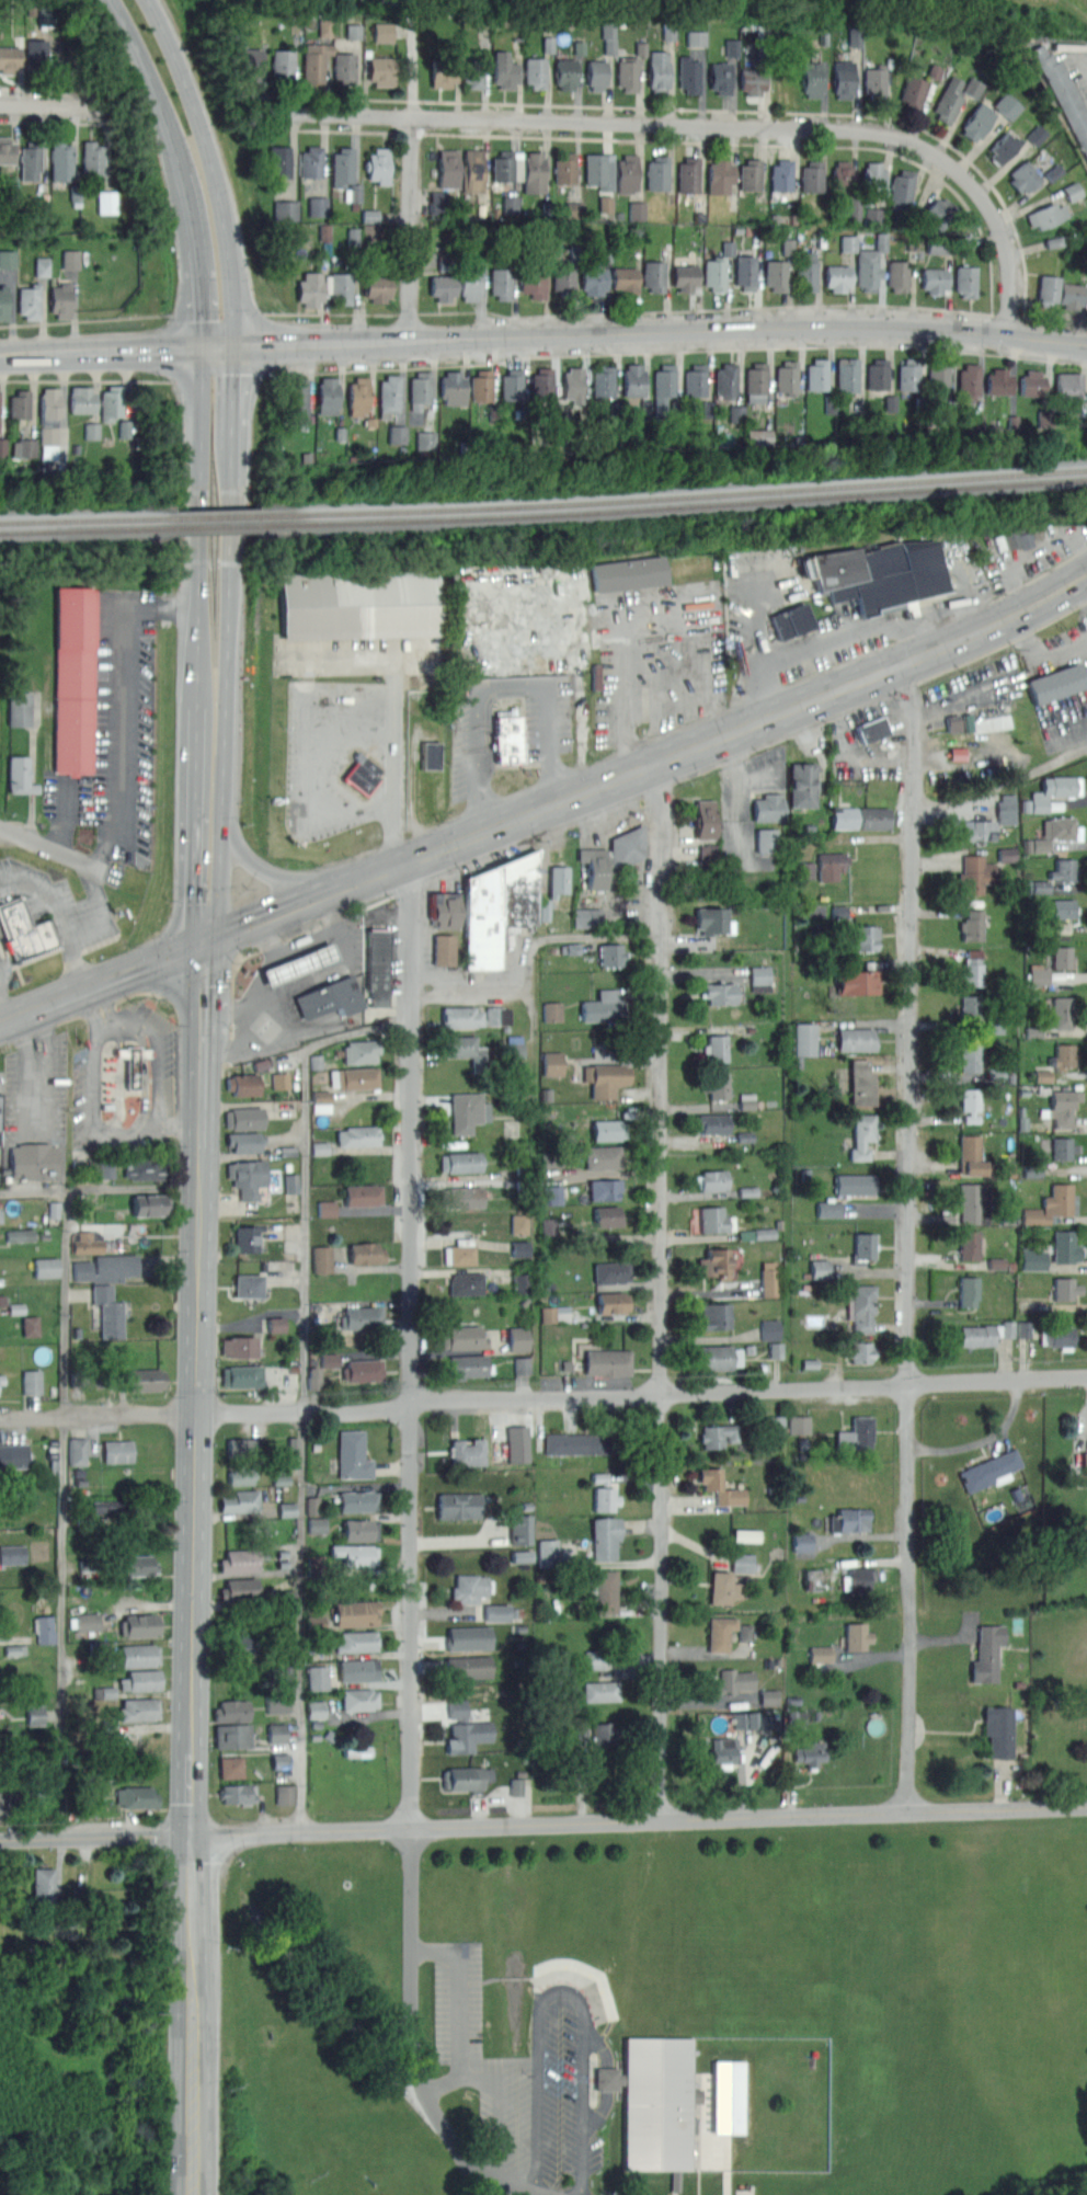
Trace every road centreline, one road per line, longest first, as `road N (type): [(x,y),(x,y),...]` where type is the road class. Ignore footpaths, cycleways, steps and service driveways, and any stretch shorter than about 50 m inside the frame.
road 1 (primary): [(0,1024),(957,641),(1086,575)]
road 2 (residential): [(914,659),(912,1811)]
road 3 (residential): [(1086,1375),(431,1398),(346,1411),(0,1418)]
road 4 (residential): [(1086,1805),(0,1839)]
road 5 (residential): [(662,761),(662,1819)]
road 6 (residential): [(412,860),(413,1826)]
road 7 (residential): [(1005,335),(1009,268),(992,213),(949,163),(904,137),(860,129),(234,112)]
road 8 (primary): [(1086,344),(816,325),(203,347)]
road 9 (primary): [(207,940),(220,903),(233,346)]
road 10 (primary): [(199,1187),(190,1765)]
road 11 (primary): [(112,0),(162,105),(186,186),(203,347)]
road 12 (primary): [(233,346),(219,197),(194,110),(146,0)]
road 13 (primary): [(203,347),(198,705)]
road 14 (residential): [(408,340),(410,28)]
road 15 (primary): [(191,1916),(193,2194)]
road 16 (primary): [(198,705),(194,902),(207,940)]
road 17 (primary): [(207,940),(201,1132)]
road 18 (residential): [(117,876),(0,825)]
road 19 (primary): [(203,347),(76,352)]
road 20 (primary): [(318,898),(253,866),(224,822)]

